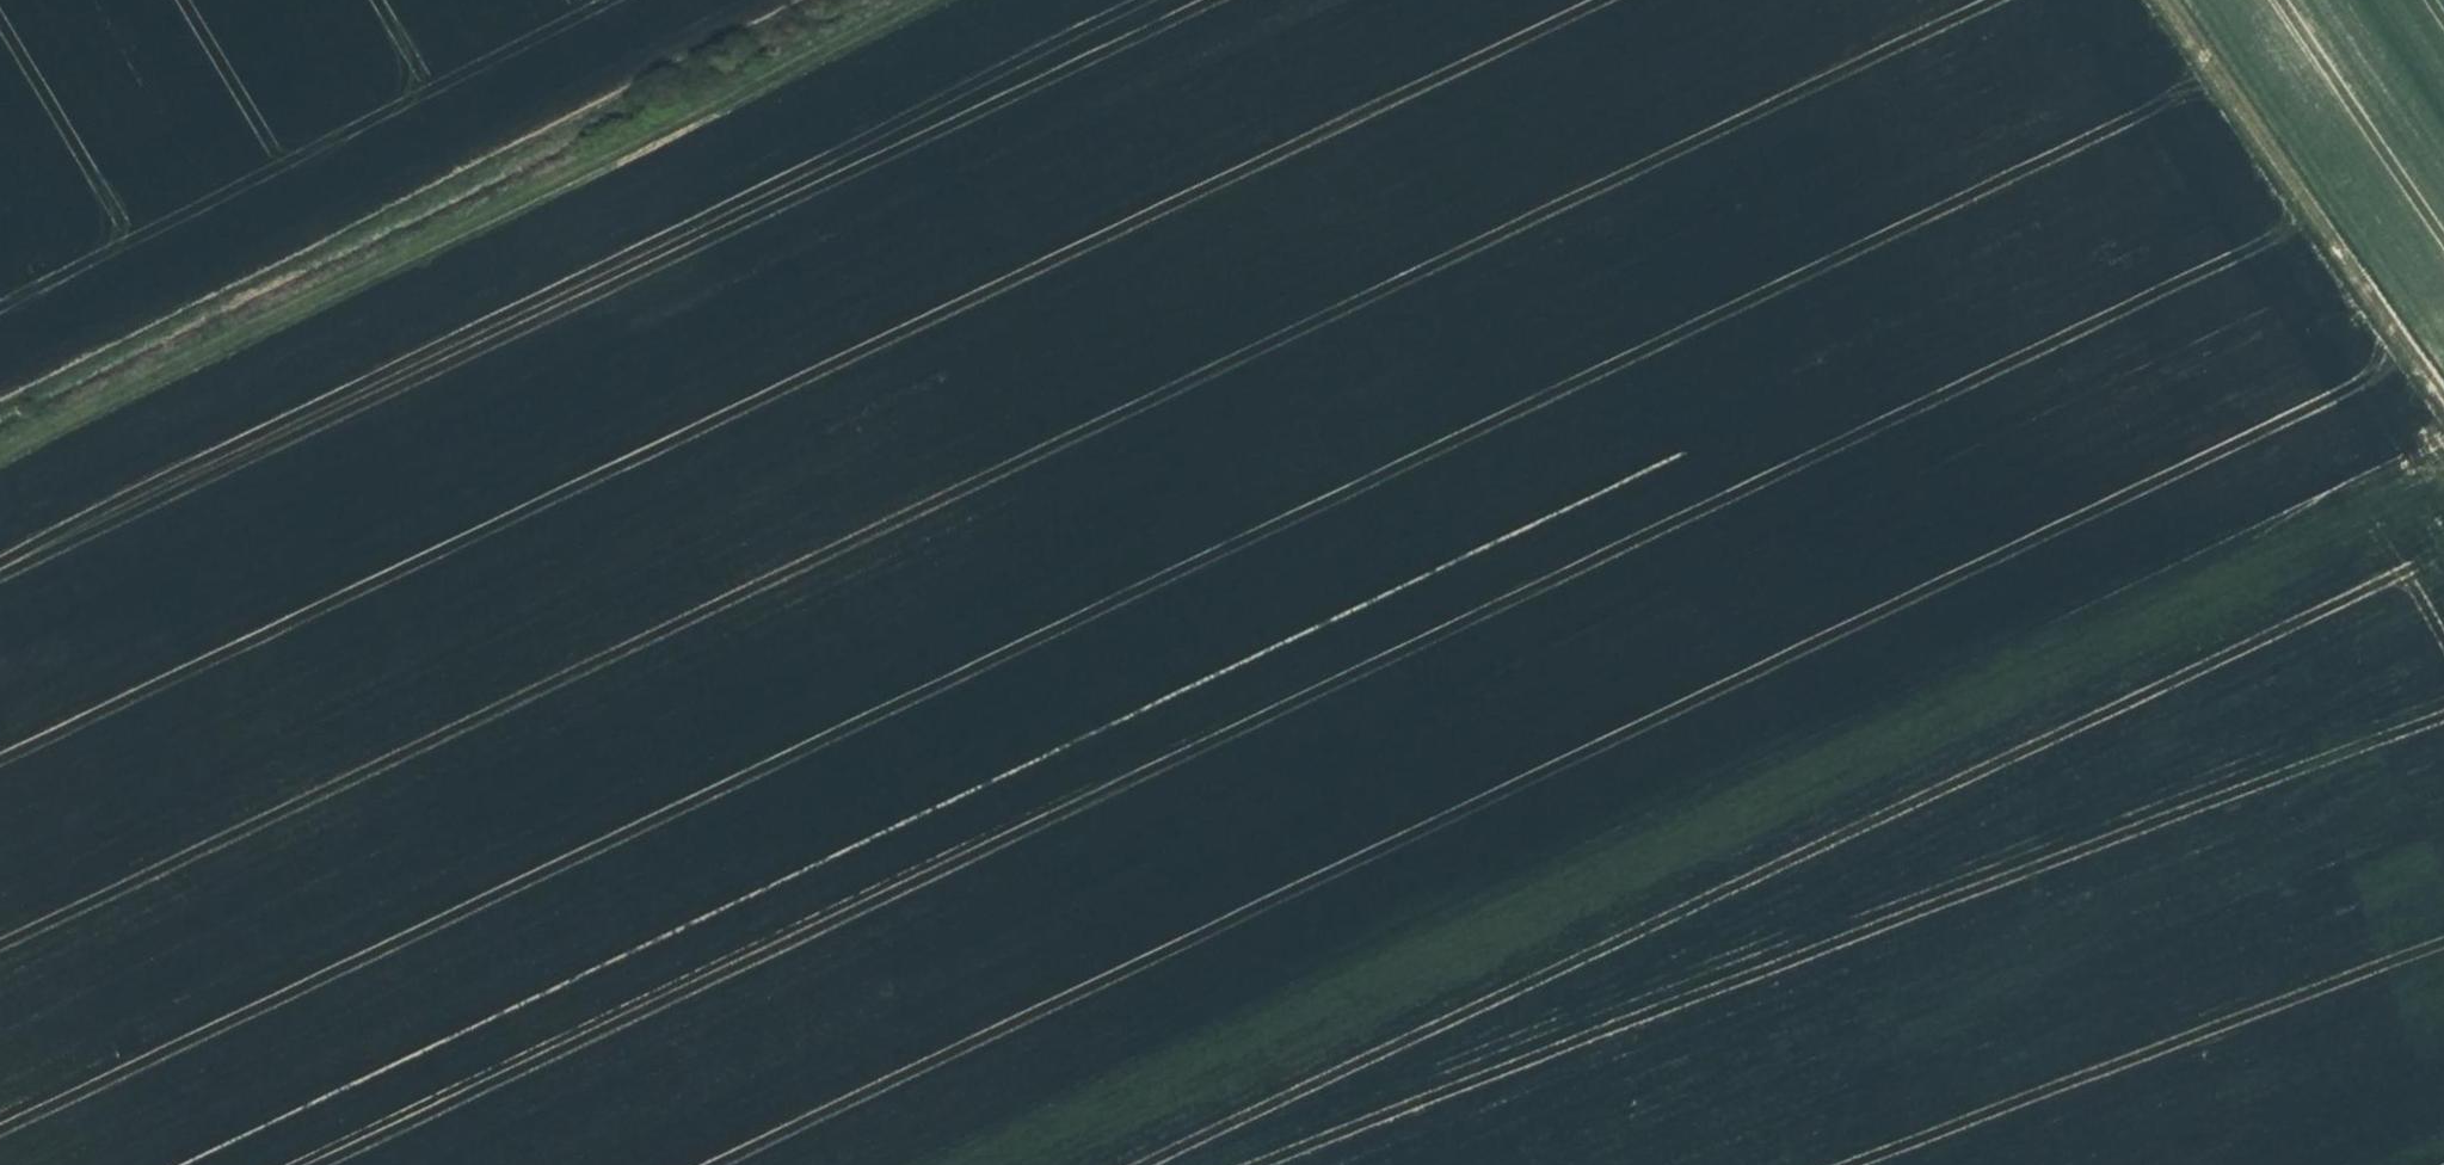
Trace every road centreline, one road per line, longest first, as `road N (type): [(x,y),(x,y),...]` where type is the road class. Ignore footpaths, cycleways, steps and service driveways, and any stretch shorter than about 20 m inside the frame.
road 1 (track): [(935,0),(0,457)]
road 2 (track): [(2443,393),(2174,0)]

